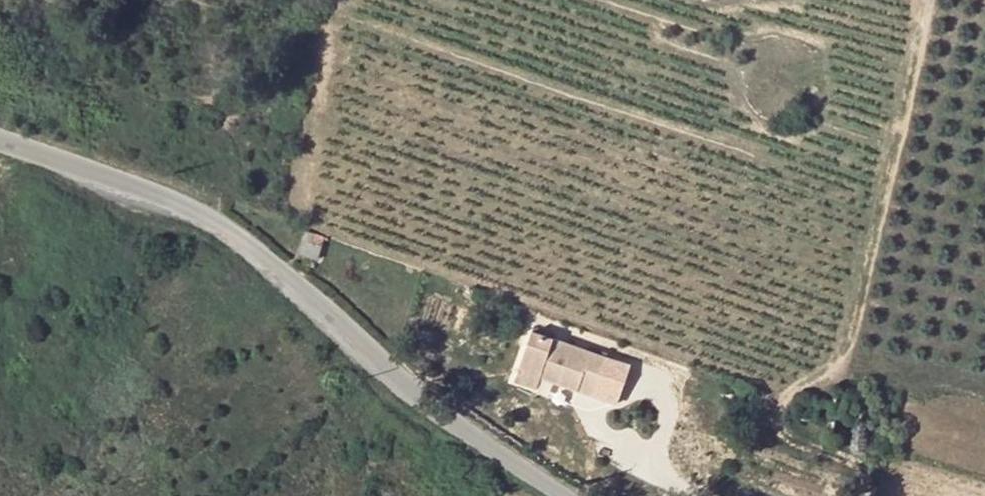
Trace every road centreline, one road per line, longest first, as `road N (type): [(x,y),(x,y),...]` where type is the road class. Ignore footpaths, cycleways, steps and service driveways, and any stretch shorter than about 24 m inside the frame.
road 1 (tertiary): [(575,495),(426,398),(218,218),(142,175),(0,128)]

